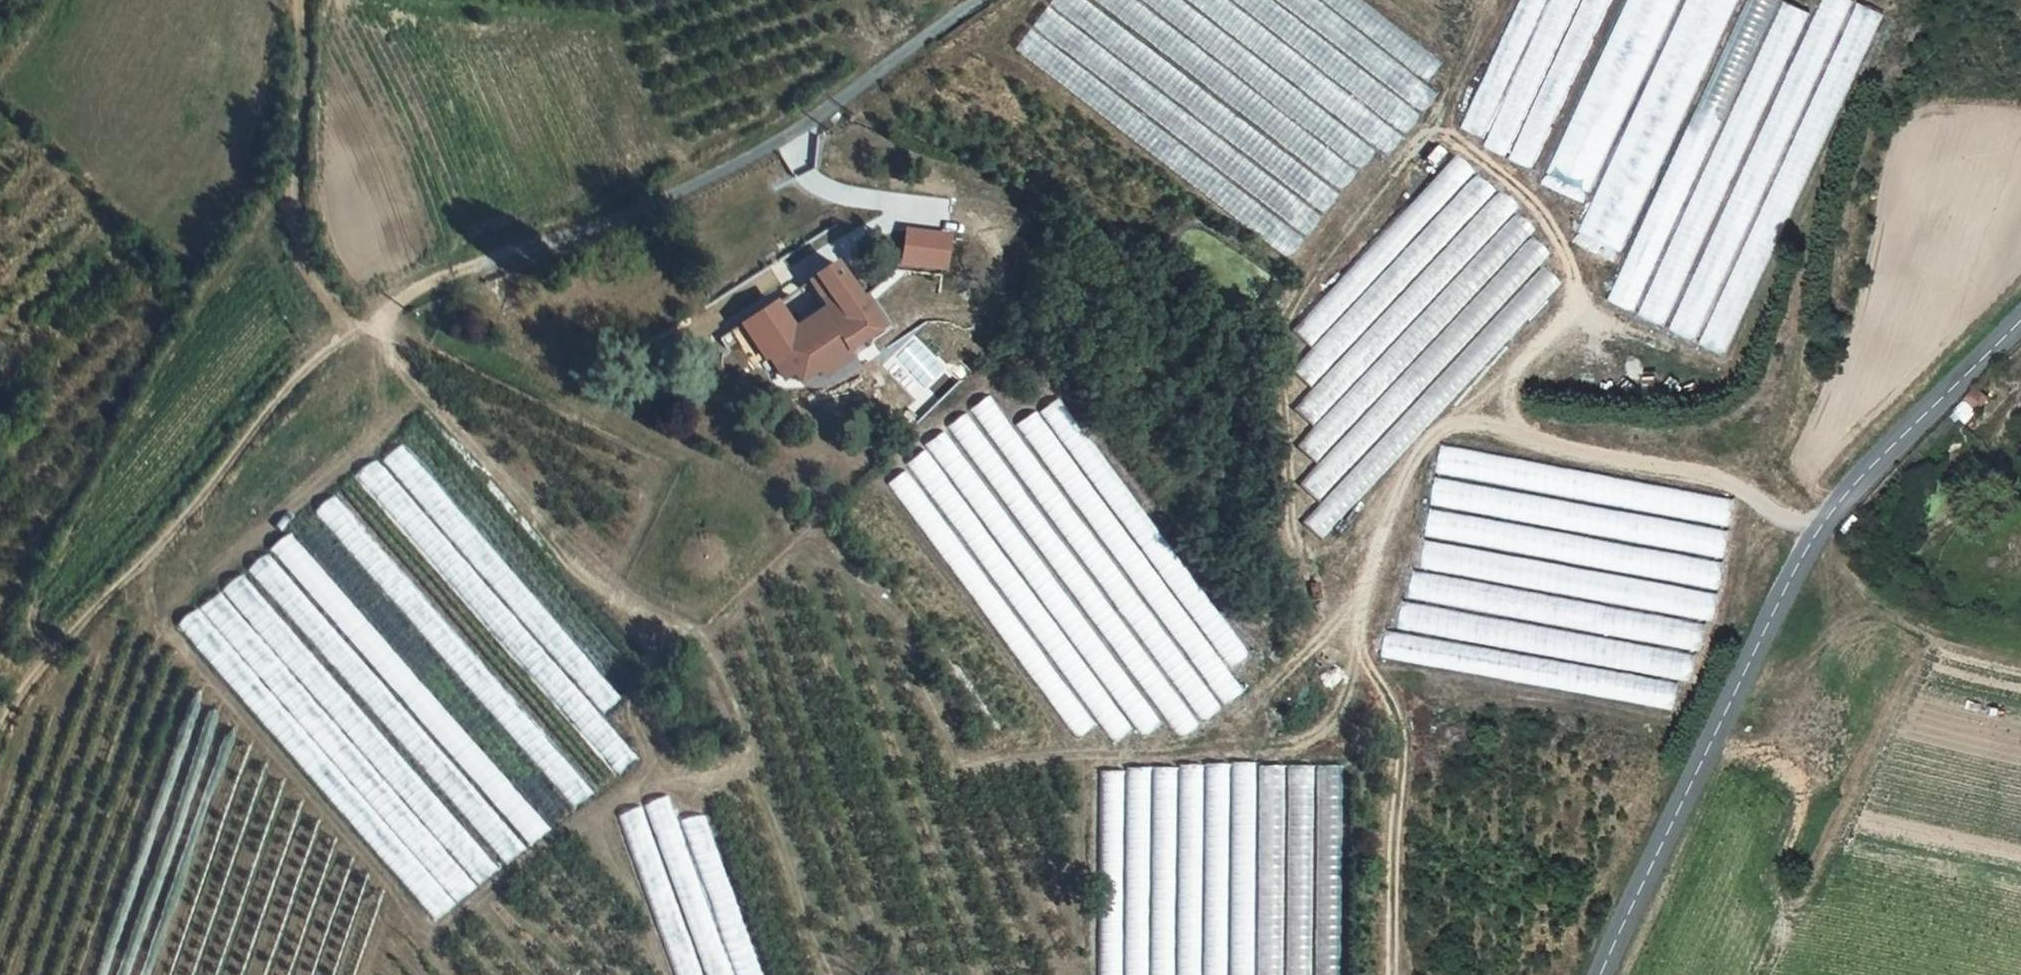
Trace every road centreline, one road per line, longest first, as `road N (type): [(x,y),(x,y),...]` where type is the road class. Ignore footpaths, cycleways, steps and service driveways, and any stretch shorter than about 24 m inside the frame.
road 1 (track): [(1818,531),(1720,478),(1517,432),(1511,378),(1566,320),(1573,276),(1559,240),(1508,181),(1468,147),(1425,135),(1310,273),(1283,320),(1292,524),(1329,632),(1194,751),(955,770)]
road 2 (track): [(0,752),(39,674),(291,385),(416,286),(566,245),(728,169),(870,90),(982,0)]
road 3 (tertiary): [(2020,317),(1855,482),(1818,531),(1750,655),(1600,974)]
road 4 (track): [(667,776),(617,790),(445,928),(425,928),(155,613),(142,556)]
road 5 (track): [(373,320),(394,363),(498,473),(563,558),(622,600),(690,631),(737,714),(750,757),(714,776),(667,776),(633,709)]
road 6 (track): [(1194,751),(1306,741),(1325,728),(1343,705),(1384,528),(1420,449),(1449,428),(1517,432)]
road 7 (track): [(363,328),(297,250),(306,0)]
road 8 (track): [(1358,644),(1402,745),(1392,974)]
road 9 (track): [(1441,135),(1492,0)]

